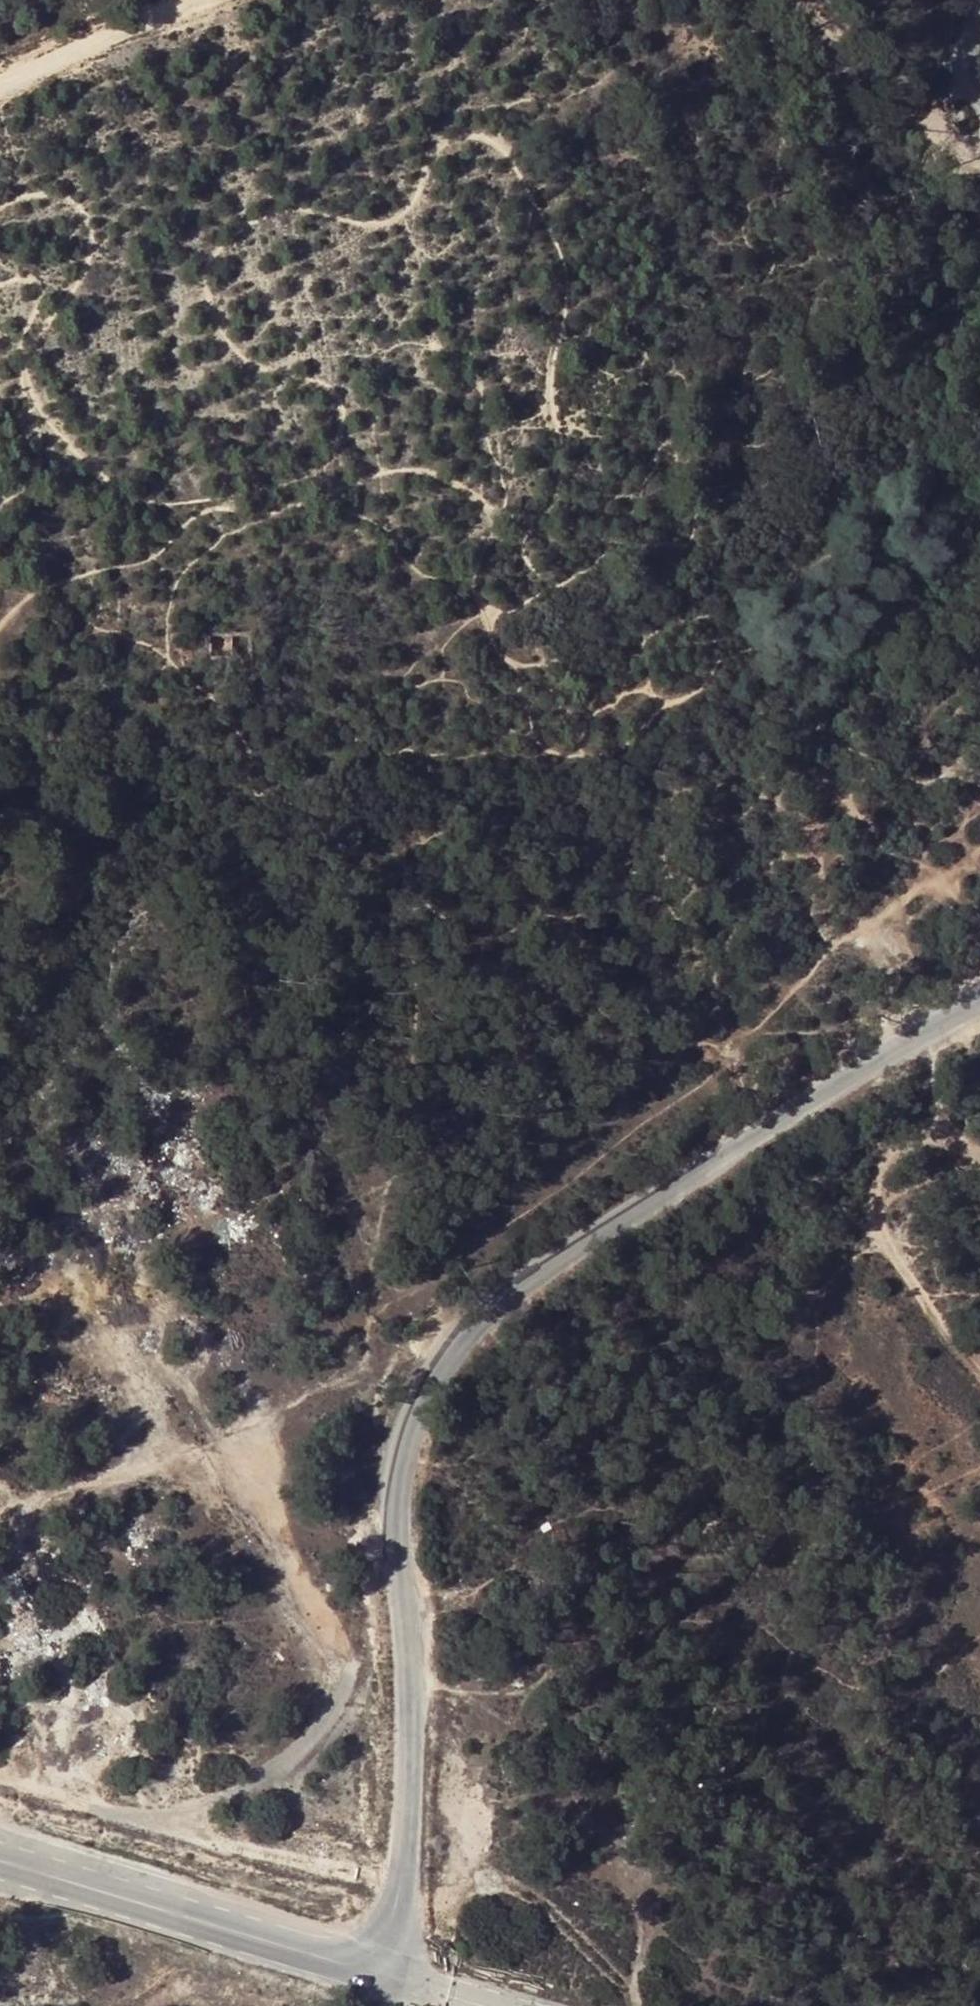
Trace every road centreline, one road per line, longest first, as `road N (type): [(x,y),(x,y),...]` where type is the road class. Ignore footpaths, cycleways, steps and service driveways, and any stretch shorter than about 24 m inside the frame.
road 1 (tertiary): [(979,1004),(505,1297),(441,1367),(401,1460),(397,1526),(415,1701),(409,1837),(393,1930),(371,1957),(345,1962),(0,1866)]
road 2 (track): [(207,0),(0,82)]
road 3 (track): [(976,78),(903,78),(824,28),(802,0)]

